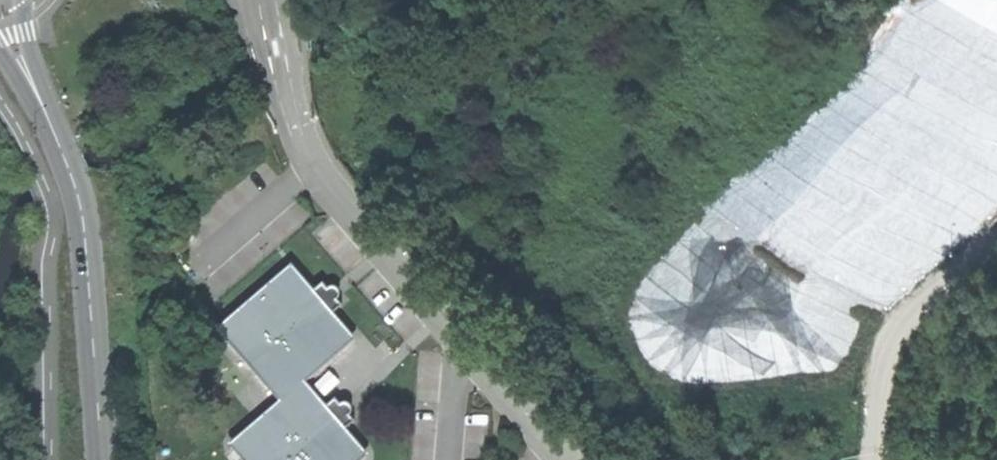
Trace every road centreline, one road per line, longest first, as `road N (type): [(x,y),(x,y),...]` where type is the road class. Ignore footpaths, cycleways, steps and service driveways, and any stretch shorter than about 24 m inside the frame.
road 1 (unclassified): [(267,0),(288,108),(317,175),(565,459)]
road 2 (tertiary): [(104,459),(85,225),(26,71)]
road 3 (track): [(875,459),(879,358),(894,327),(996,241)]

